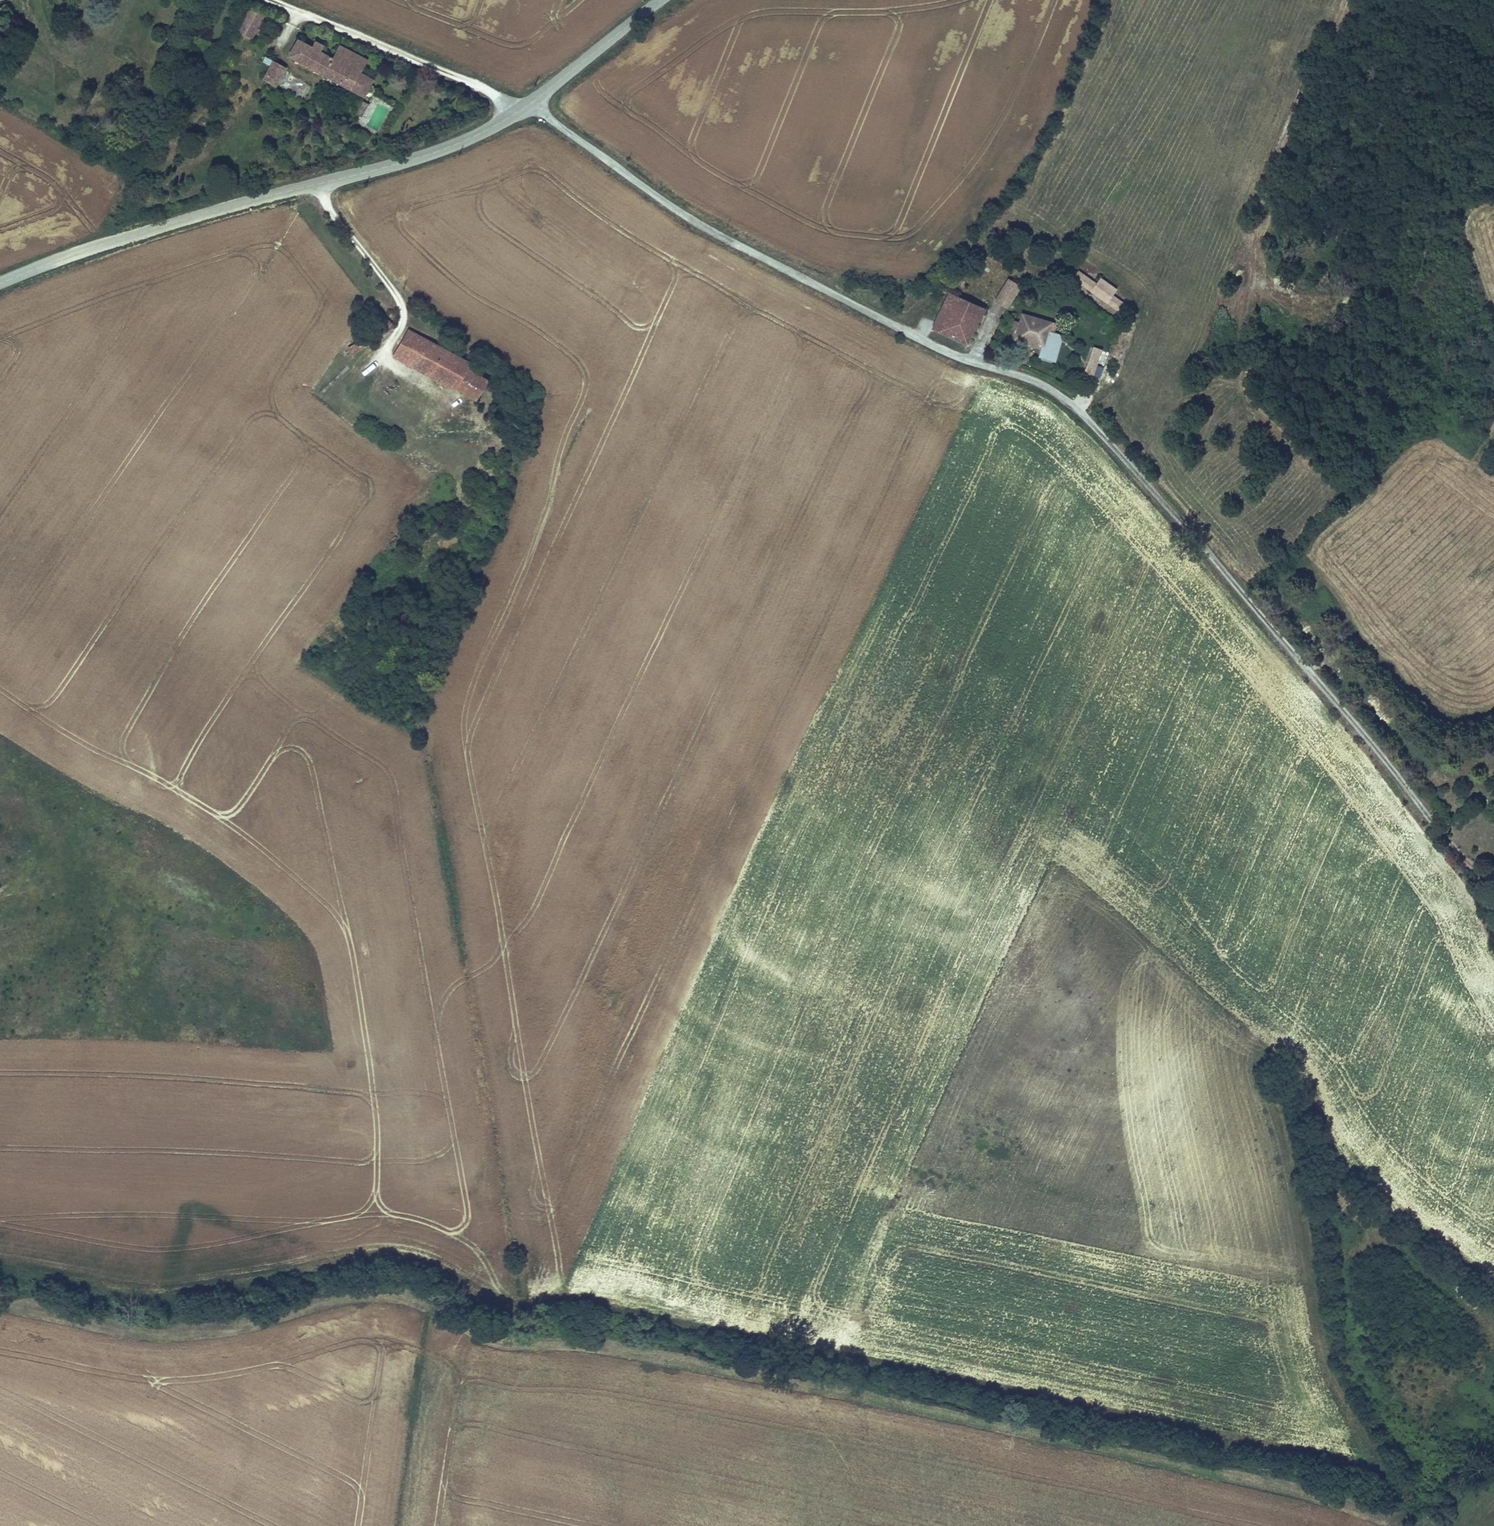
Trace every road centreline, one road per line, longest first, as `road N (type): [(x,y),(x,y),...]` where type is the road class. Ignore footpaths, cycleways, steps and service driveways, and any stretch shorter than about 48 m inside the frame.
road 1 (tertiary): [(0,283),(469,139),(527,105),(660,0)]
road 2 (track): [(1344,0),(1279,143),(1248,283)]

